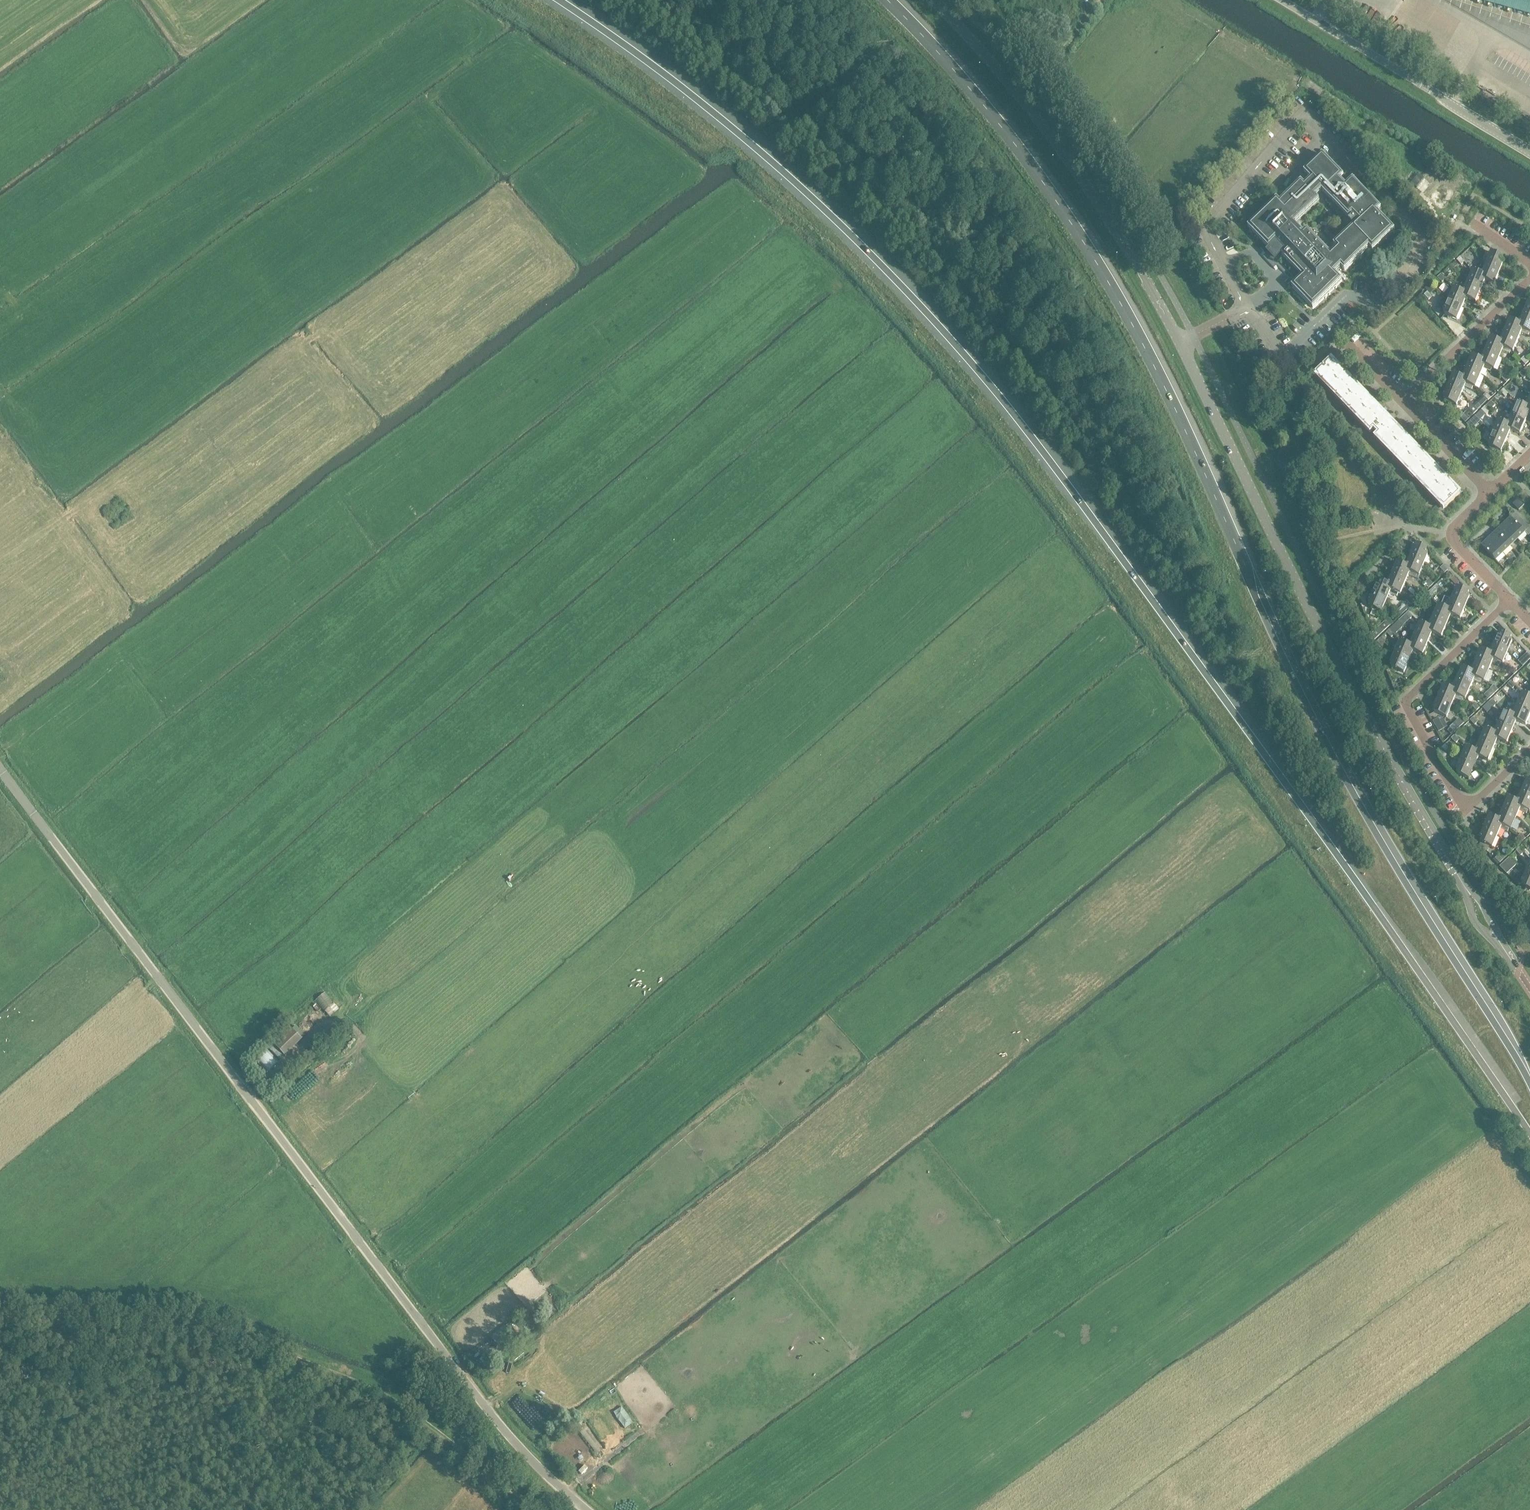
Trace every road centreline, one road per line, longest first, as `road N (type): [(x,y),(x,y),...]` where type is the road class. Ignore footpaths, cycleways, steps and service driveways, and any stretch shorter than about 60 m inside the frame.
road 1 (motorway): [(562,0),(792,180),(957,346),(1225,701),(1529,1133)]
road 2 (motorway): [(1529,1083),(1338,767),(1150,358),(1093,257),(997,121),(887,0)]
road 3 (secondary): [(1529,988),(1383,747),(1131,251),(1070,161),(934,0)]
road 4 (unclassified): [(586,1509),(505,1429),(0,769)]
road 5 (track): [(537,1509),(353,1381),(203,1324),(0,1312)]
road 6 (tertiary): [(1280,0),(1529,152)]
road 7 (residential): [(1468,804),(1447,782),(1406,701),(1510,601)]
road 8 (residential): [(1402,403),(1529,280)]
road 9 (residential): [(1510,601),(1447,532),(1489,494)]
road 10 (residential): [(1489,494),(1402,403)]

